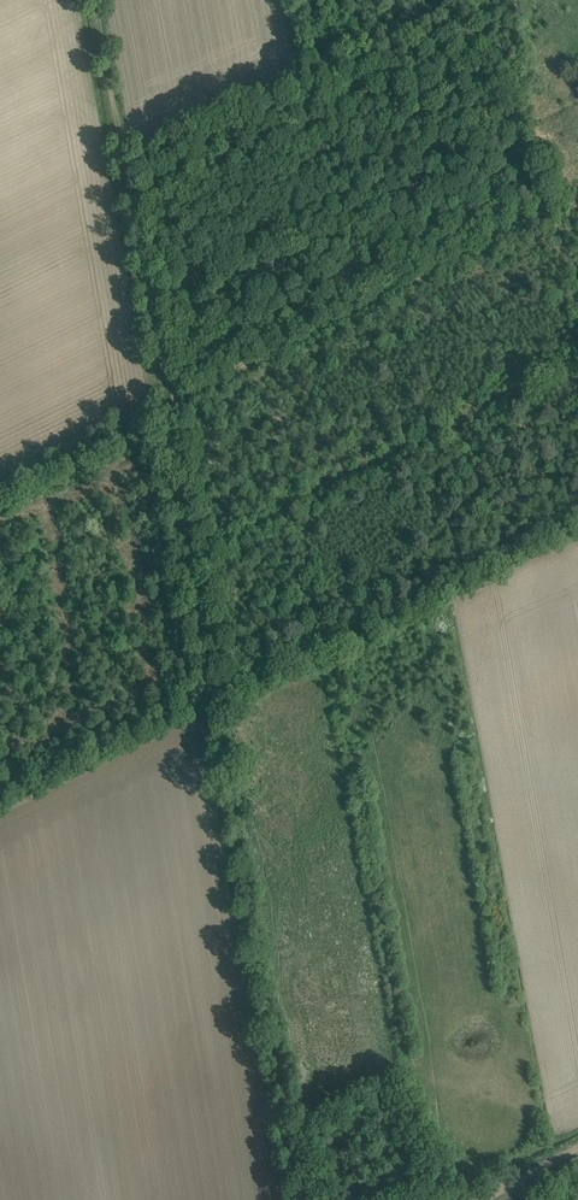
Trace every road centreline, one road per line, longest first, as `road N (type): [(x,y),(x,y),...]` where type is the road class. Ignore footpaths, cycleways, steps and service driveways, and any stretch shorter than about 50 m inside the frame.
road 1 (track): [(93,0),(211,683)]

